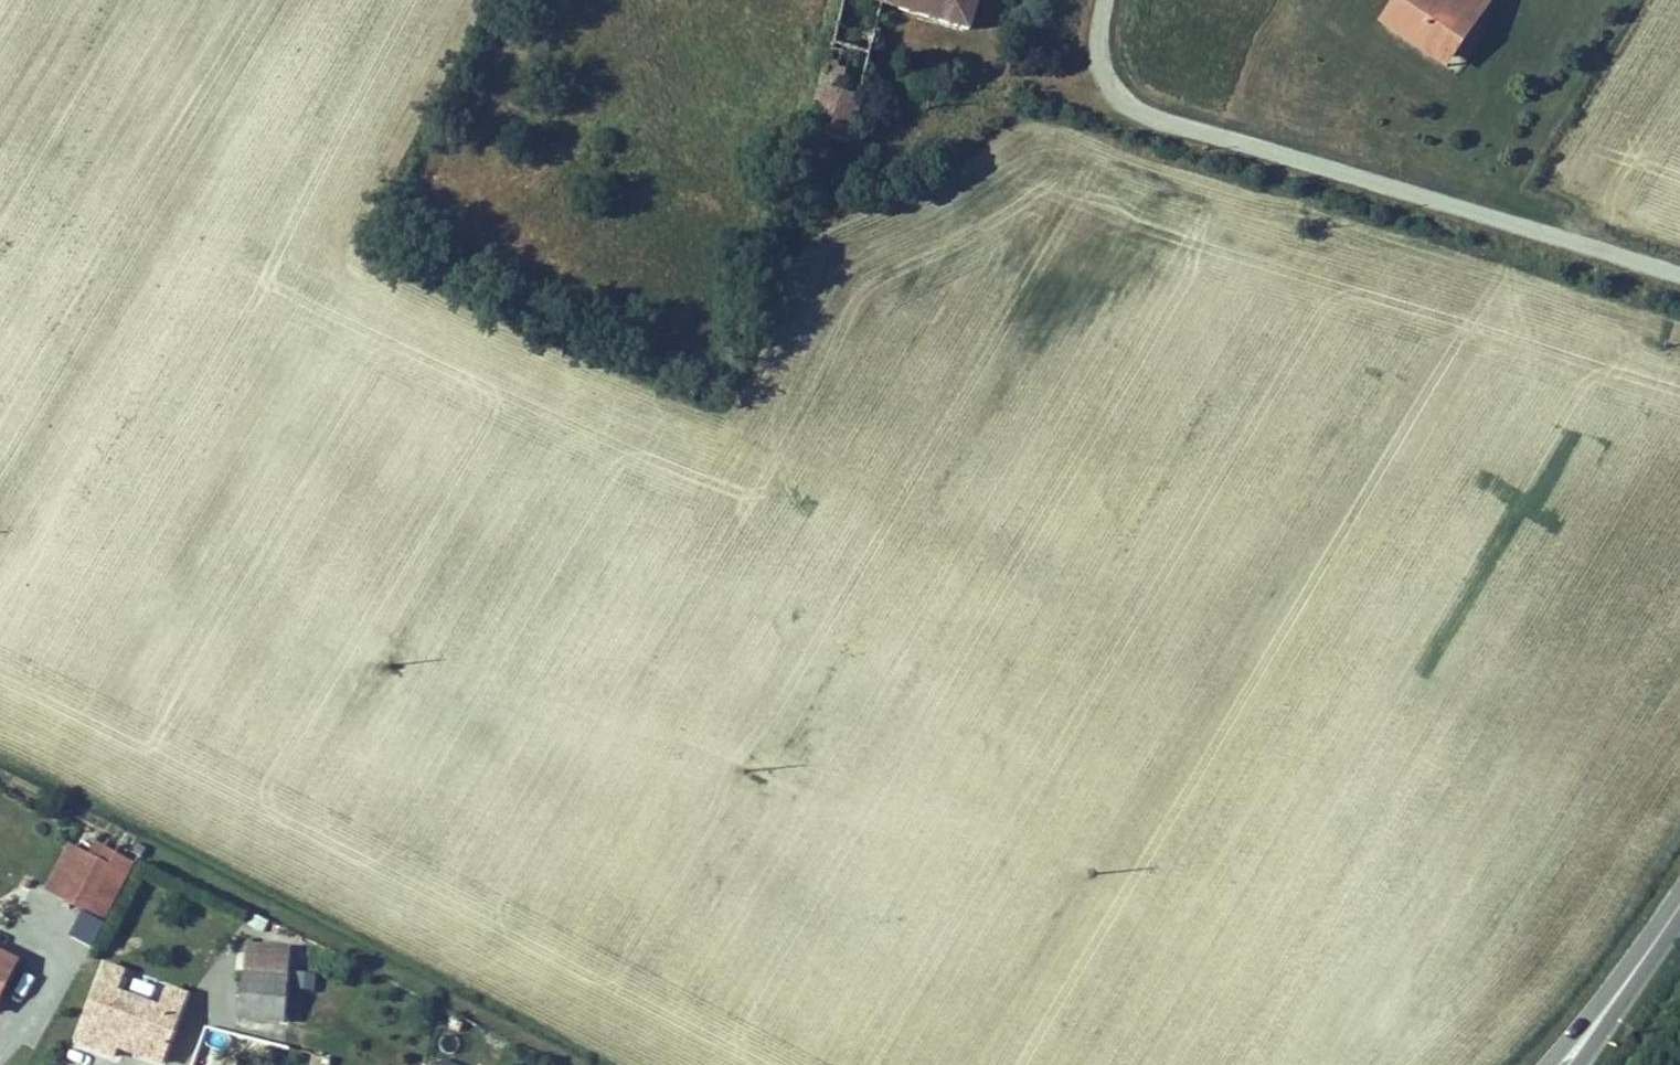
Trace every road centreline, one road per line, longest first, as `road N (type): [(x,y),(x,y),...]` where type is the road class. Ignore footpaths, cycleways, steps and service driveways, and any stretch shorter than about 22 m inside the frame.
road 1 (track): [(1002,0),(997,68),(1144,114)]
road 2 (secondary): [(1679,903),(1579,1050)]

